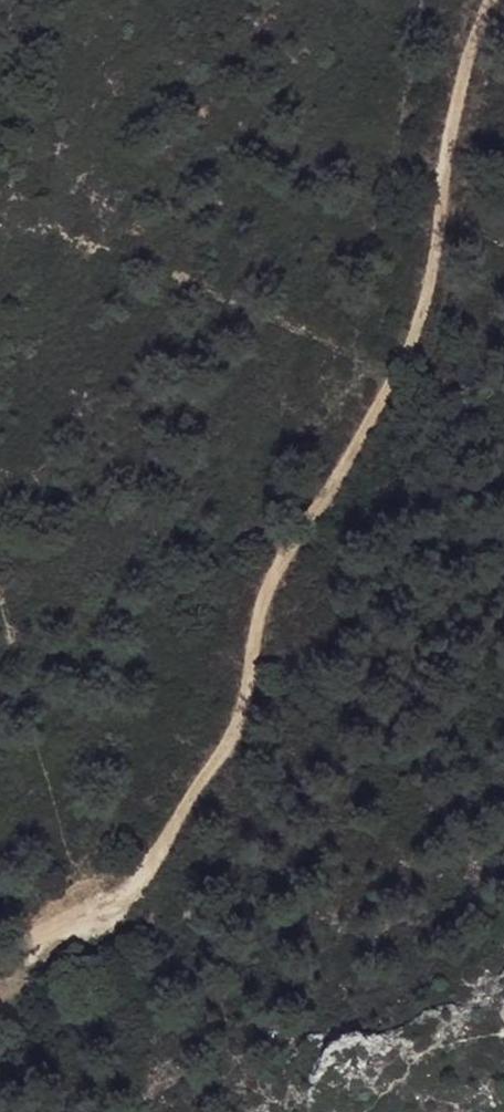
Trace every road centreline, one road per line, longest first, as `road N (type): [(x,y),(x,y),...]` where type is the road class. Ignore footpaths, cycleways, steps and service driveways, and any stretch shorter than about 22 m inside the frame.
road 1 (track): [(0,988),(123,909),(247,714),(267,586),(425,327),(456,113),(498,0)]

